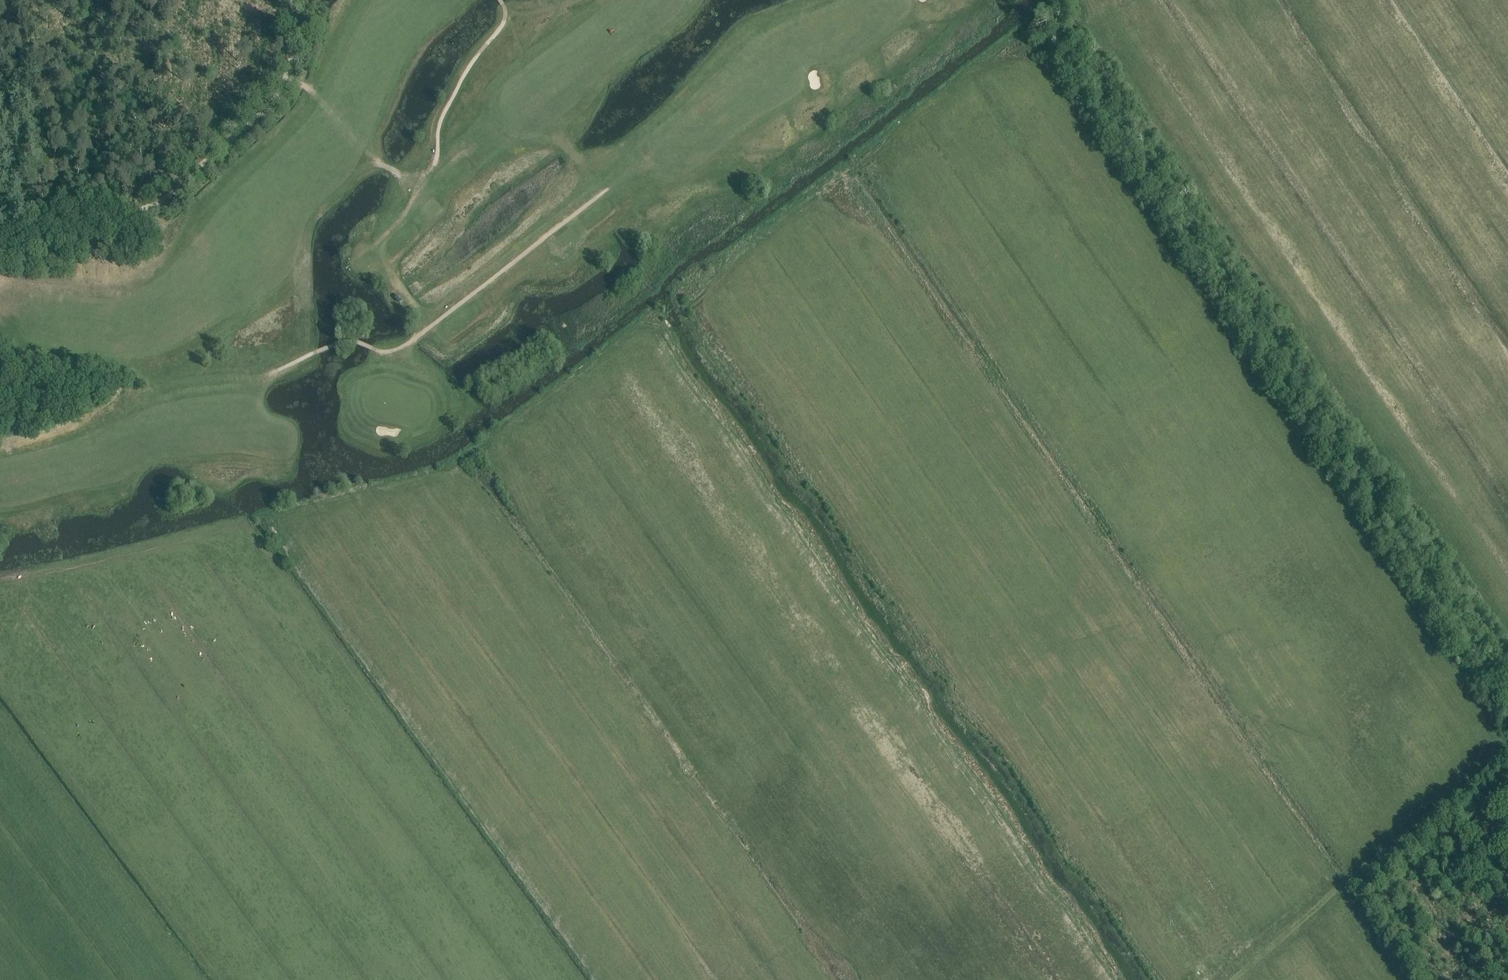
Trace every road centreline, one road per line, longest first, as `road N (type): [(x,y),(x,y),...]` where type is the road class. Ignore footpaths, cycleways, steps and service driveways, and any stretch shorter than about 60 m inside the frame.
road 1 (track): [(1057,0),(645,340)]
road 2 (track): [(1507,744),(1237,979)]

